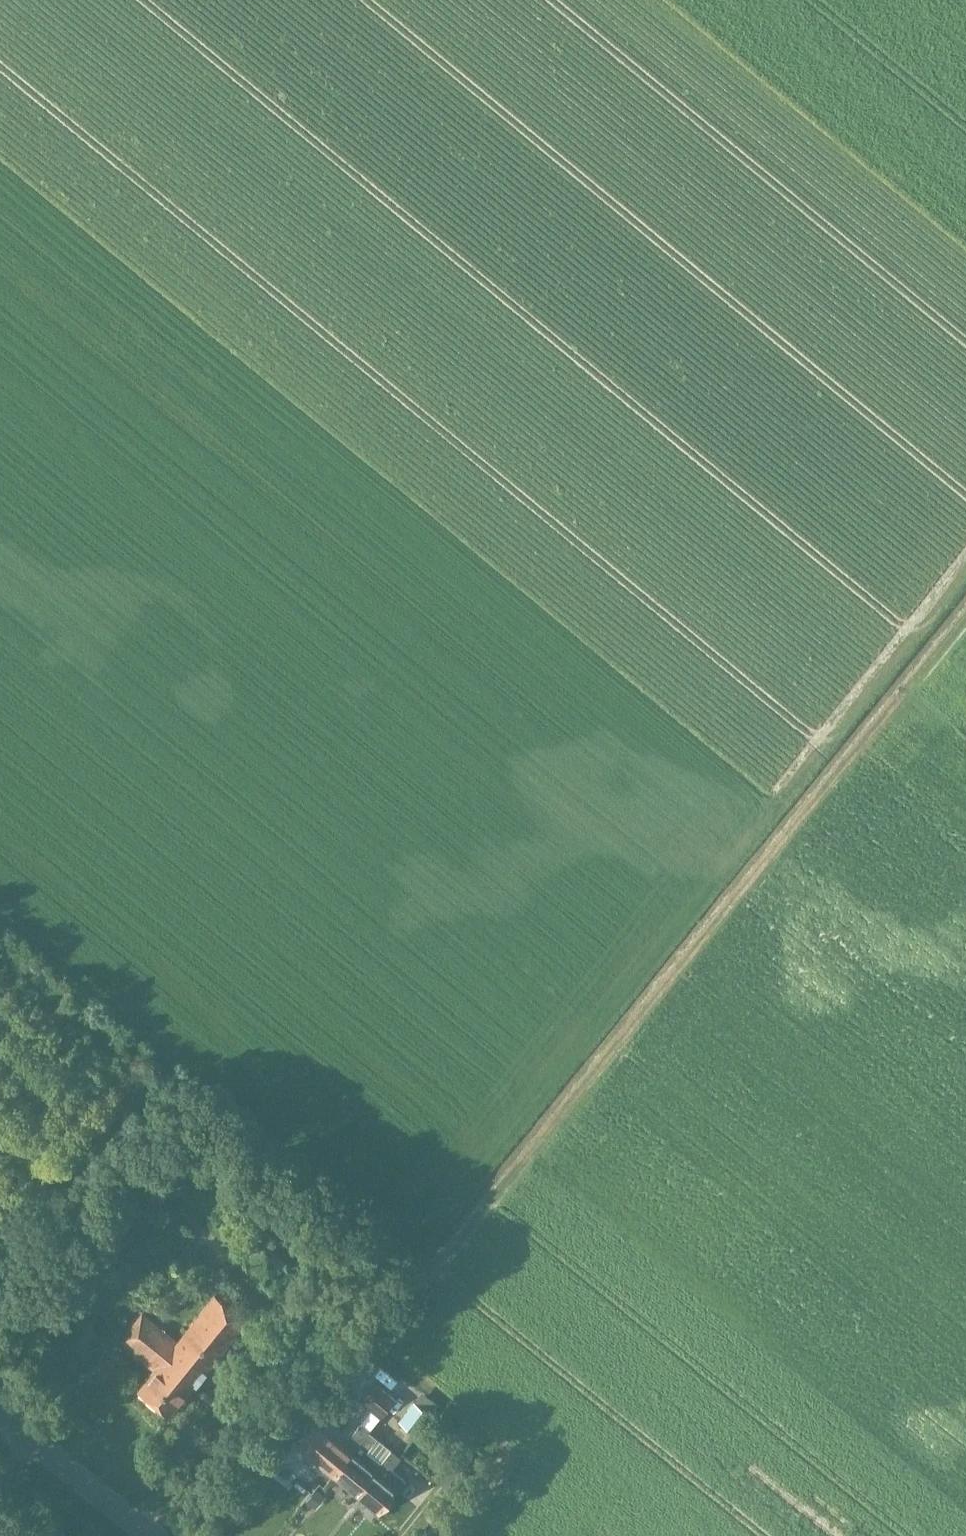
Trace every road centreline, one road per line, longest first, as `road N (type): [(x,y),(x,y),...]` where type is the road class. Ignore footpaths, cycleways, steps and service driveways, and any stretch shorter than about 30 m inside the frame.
road 1 (secondary): [(148,1535),(0,1416)]

